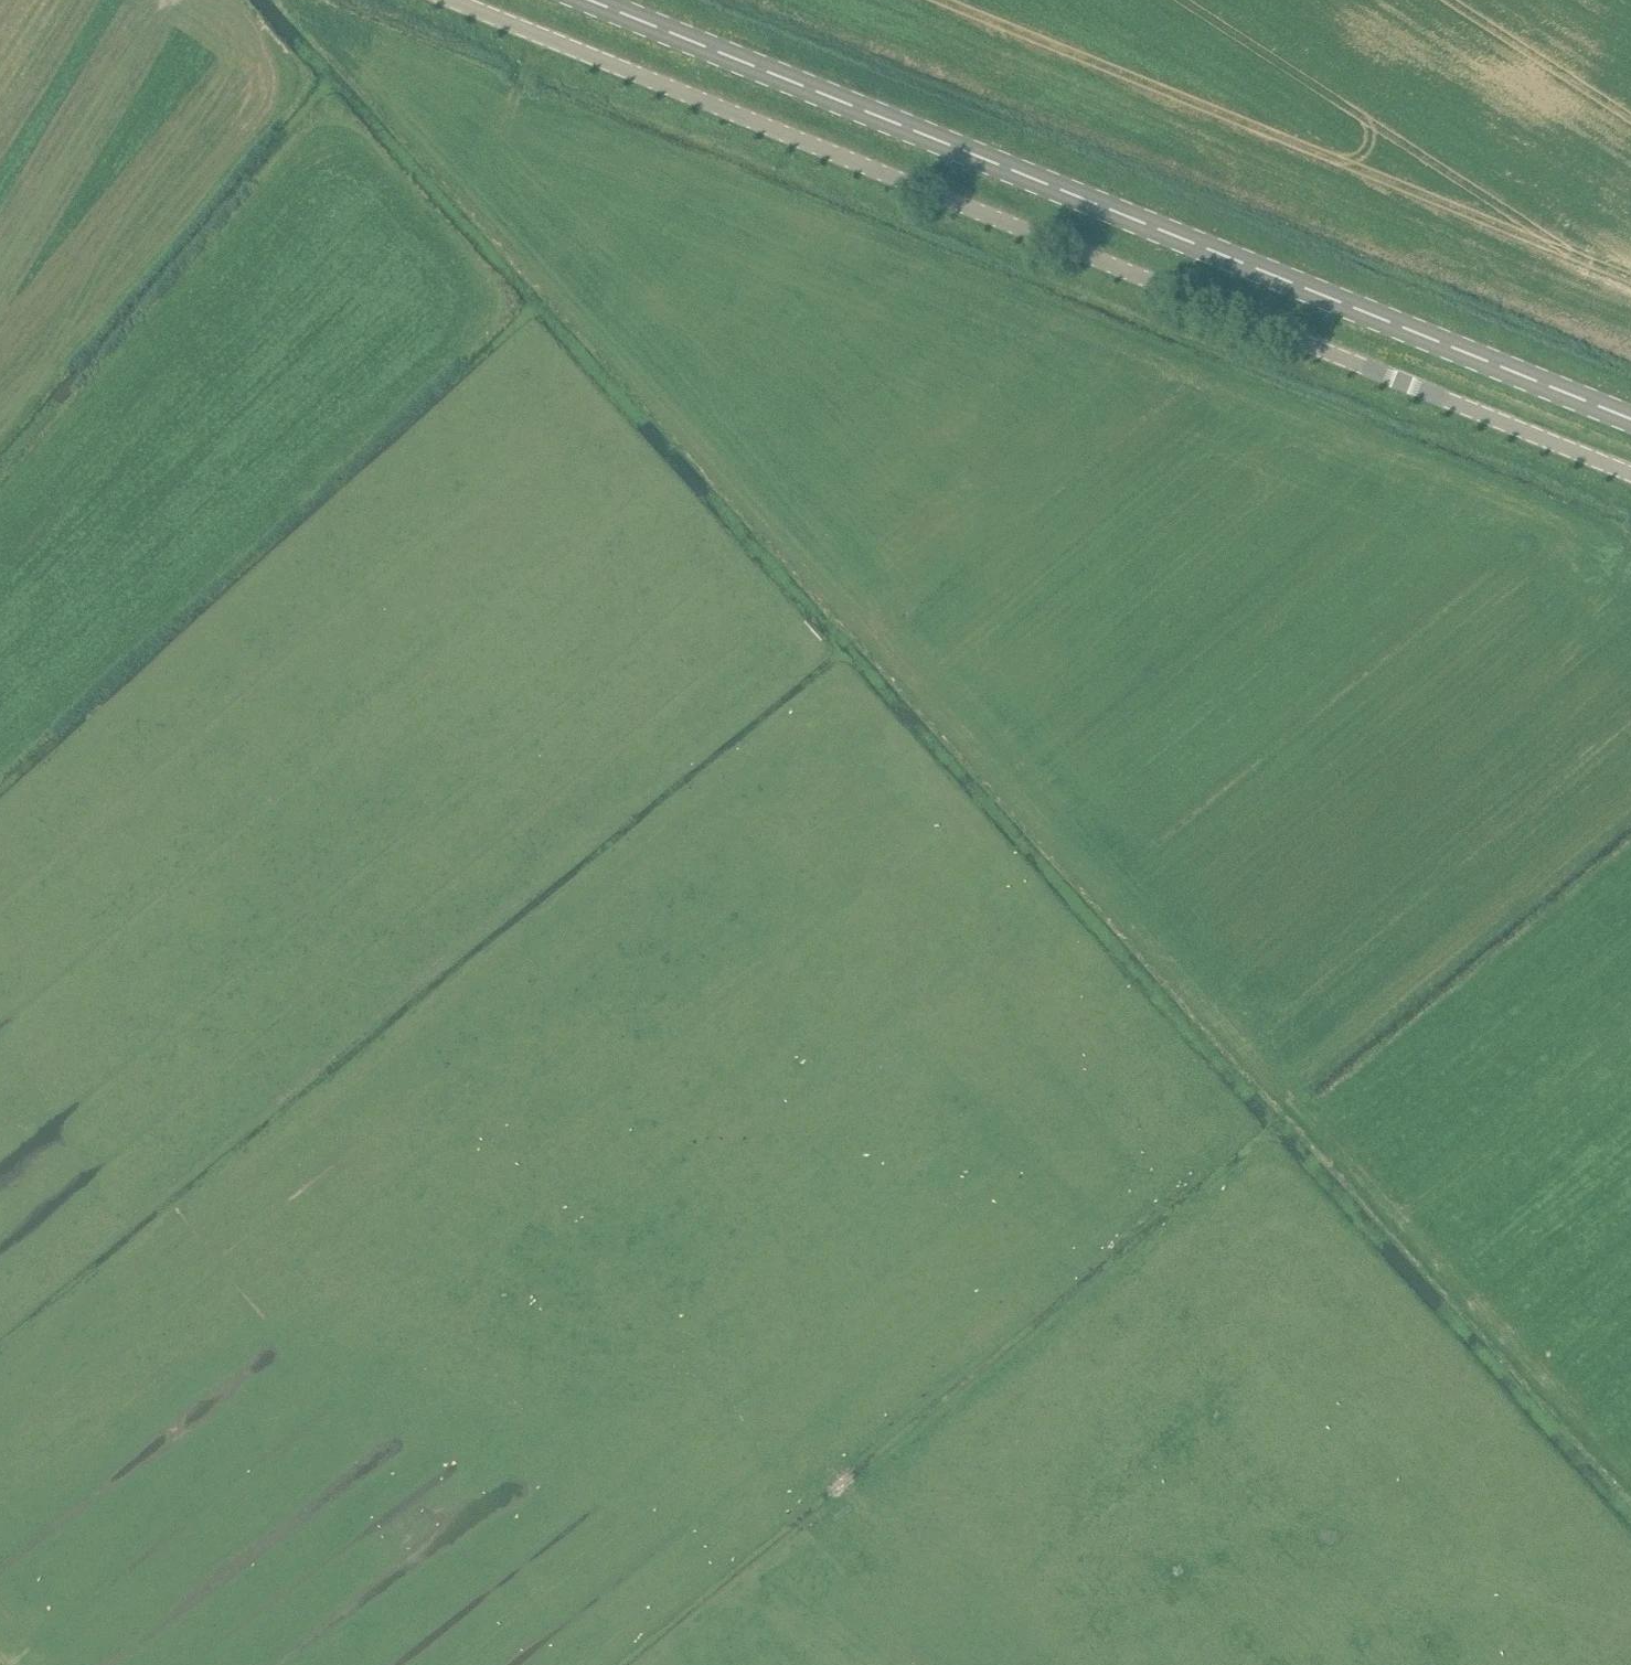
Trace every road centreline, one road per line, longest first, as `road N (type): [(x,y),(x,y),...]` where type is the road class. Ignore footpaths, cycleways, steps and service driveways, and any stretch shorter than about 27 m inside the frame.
road 1 (unclassified): [(1630,473),(456,0)]
road 2 (secondary): [(1630,421),(591,0)]

